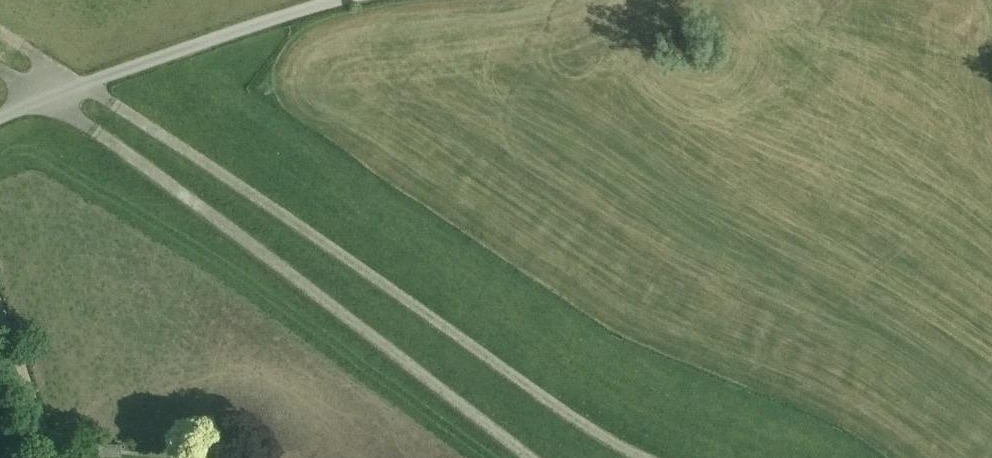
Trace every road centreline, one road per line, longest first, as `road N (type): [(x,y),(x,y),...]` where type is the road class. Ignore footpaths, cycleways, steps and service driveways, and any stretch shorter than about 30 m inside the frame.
road 1 (track): [(530,457),(241,235),(0,68)]
road 2 (track): [(84,82),(346,0)]

